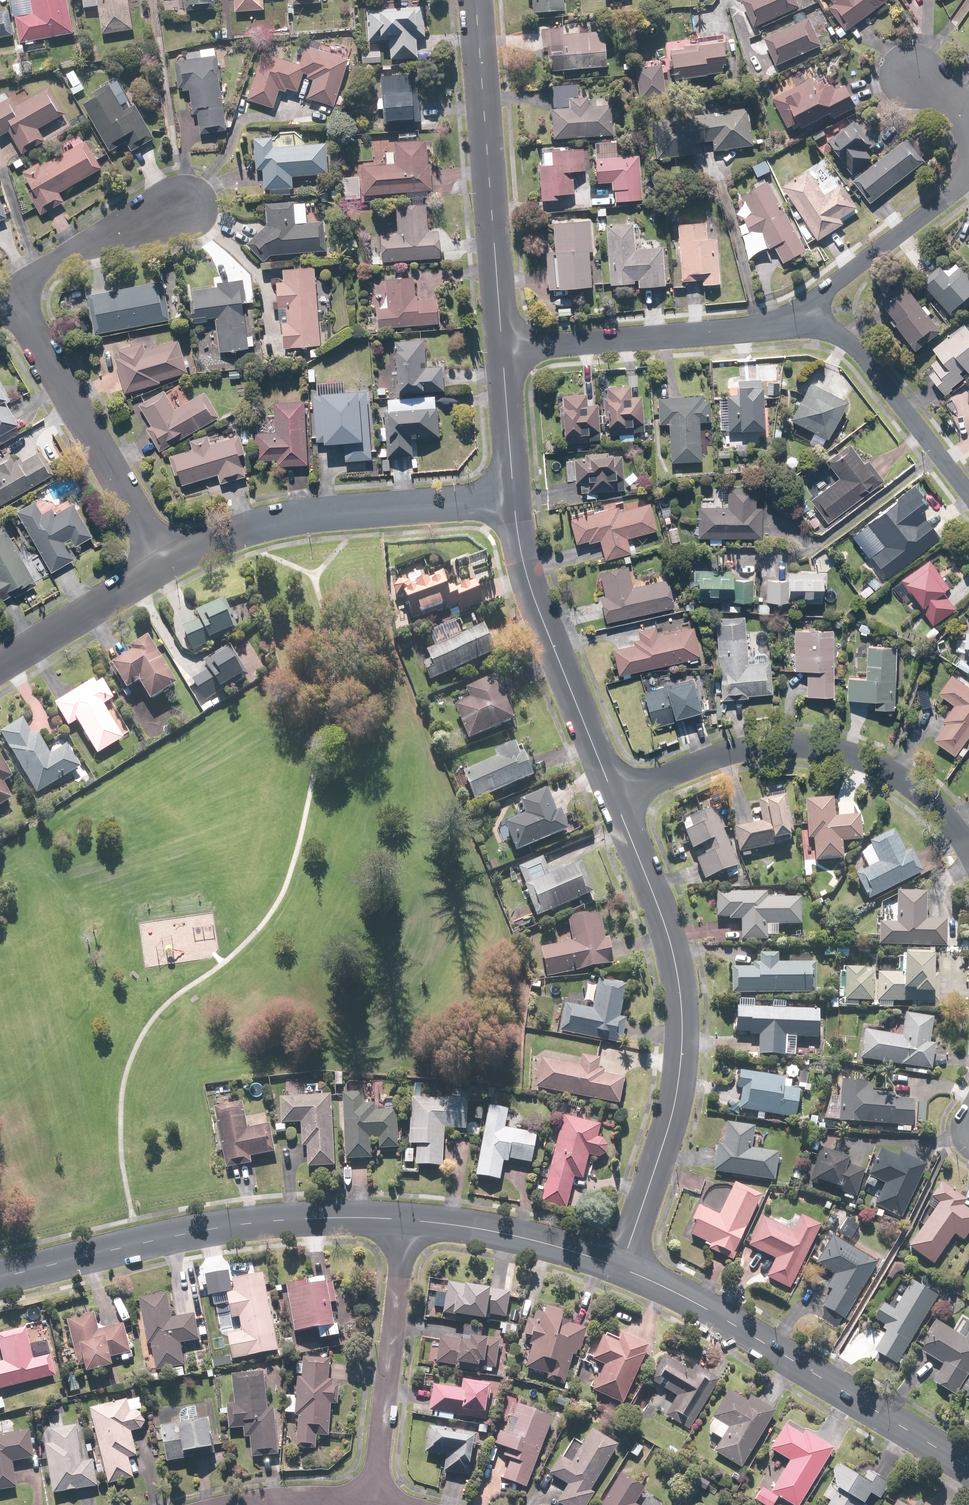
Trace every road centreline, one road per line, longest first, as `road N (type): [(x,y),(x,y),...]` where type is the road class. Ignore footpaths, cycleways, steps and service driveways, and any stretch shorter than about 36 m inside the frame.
road 1 (residential): [(619,800),(681,989),(676,1099),(617,1267)]
road 2 (tertiary): [(407,1220),(233,1225),(0,1276)]
road 3 (tertiary): [(968,1468),(696,1305),(617,1267)]
road 4 (residential): [(619,800),(726,751),(808,745),(906,783),(968,853)]
road 5 (residential): [(164,565),(236,532),(298,518),(514,500)]
road 6 (residential): [(474,0),(500,349)]
road 7 (residential): [(514,500),(541,614),(619,800)]
road 8 (residential): [(164,565),(6,292)]
road 9 (residential): [(500,349),(789,321)]
road 10 (residential): [(407,1220),(373,1498)]
road 11 (residential): [(789,321),(853,344),(968,494)]
road 12 (residential): [(789,321),(968,172)]
road 13 (tertiary): [(617,1267),(507,1233),(407,1220)]
road 14 (residential): [(6,292),(129,223),(187,209)]
road 15 (residential): [(0,668),(164,565)]
road 16 (residential): [(500,349),(514,500)]
road 17 (residential): [(373,1498),(236,1504)]

